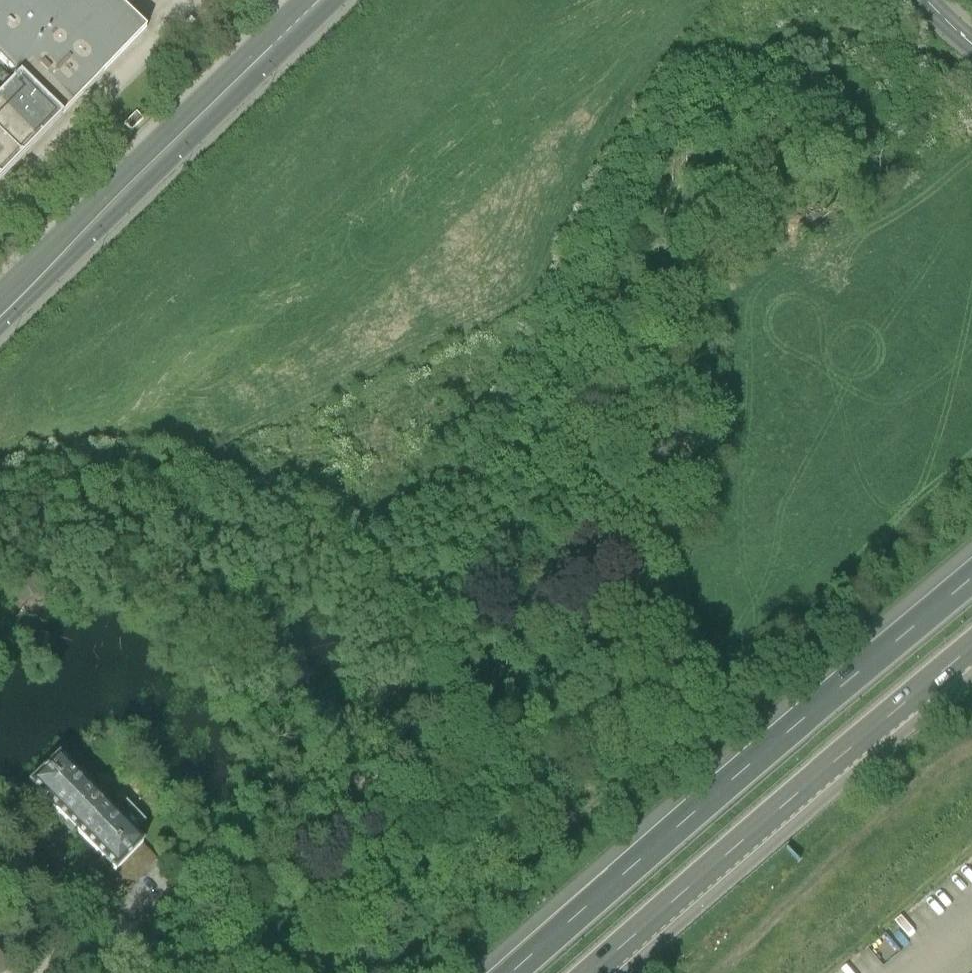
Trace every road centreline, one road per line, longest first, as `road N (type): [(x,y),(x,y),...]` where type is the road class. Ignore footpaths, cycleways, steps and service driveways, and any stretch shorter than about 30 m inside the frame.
road 1 (motorway): [(971,589),(512,972)]
road 2 (motorway): [(587,972),(971,656)]
road 3 (secondary): [(0,311),(326,0)]

